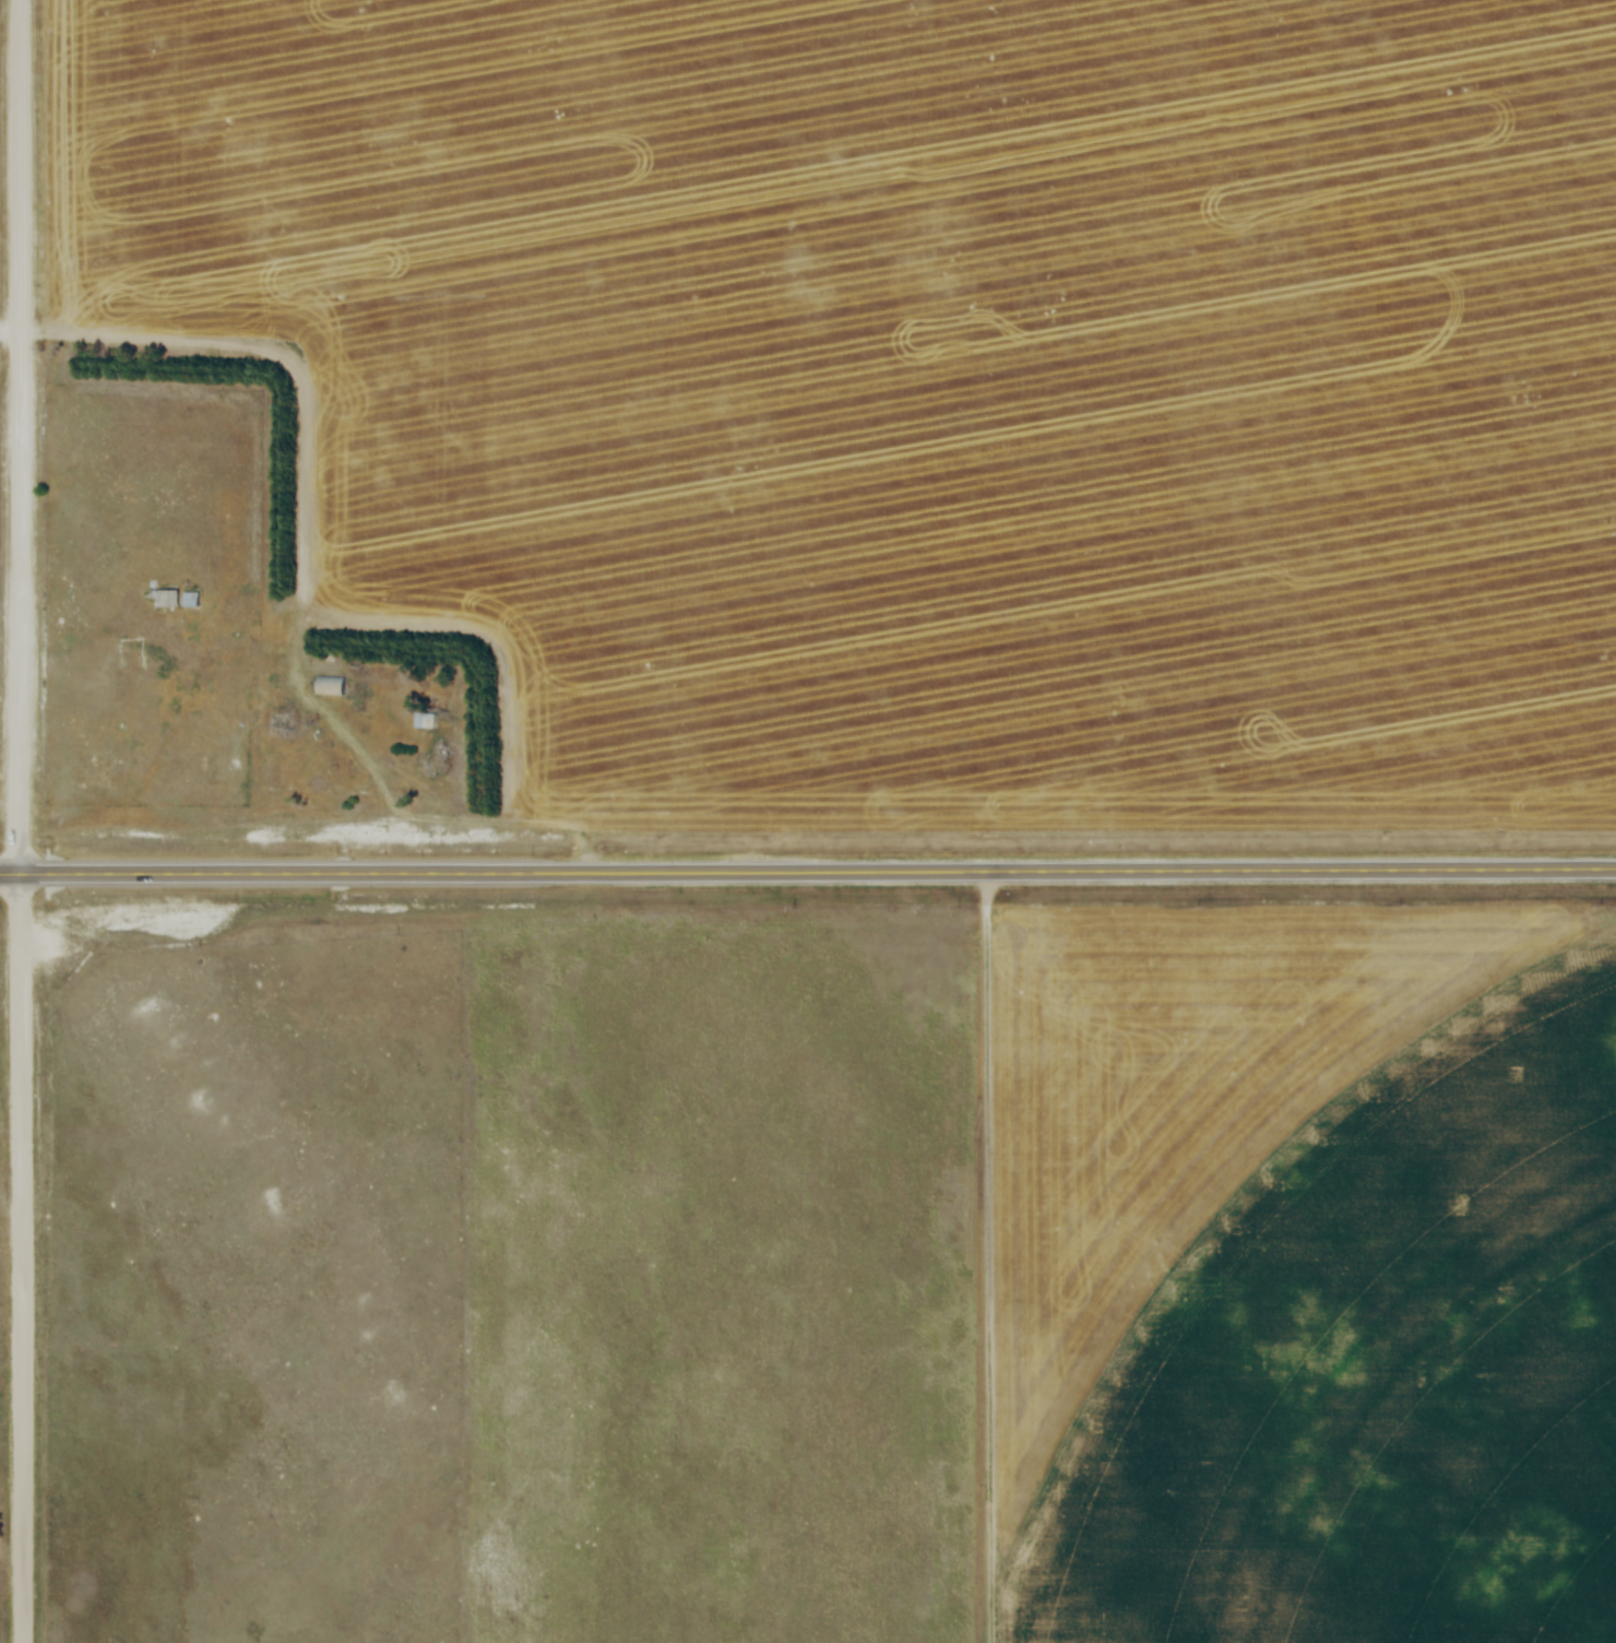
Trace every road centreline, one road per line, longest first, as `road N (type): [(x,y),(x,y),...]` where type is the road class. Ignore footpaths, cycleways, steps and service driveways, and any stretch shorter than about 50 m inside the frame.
road 1 (primary): [(0,872),(1615,869)]
road 2 (residential): [(22,0),(21,872)]
road 3 (tertiary): [(21,872),(24,1642)]

